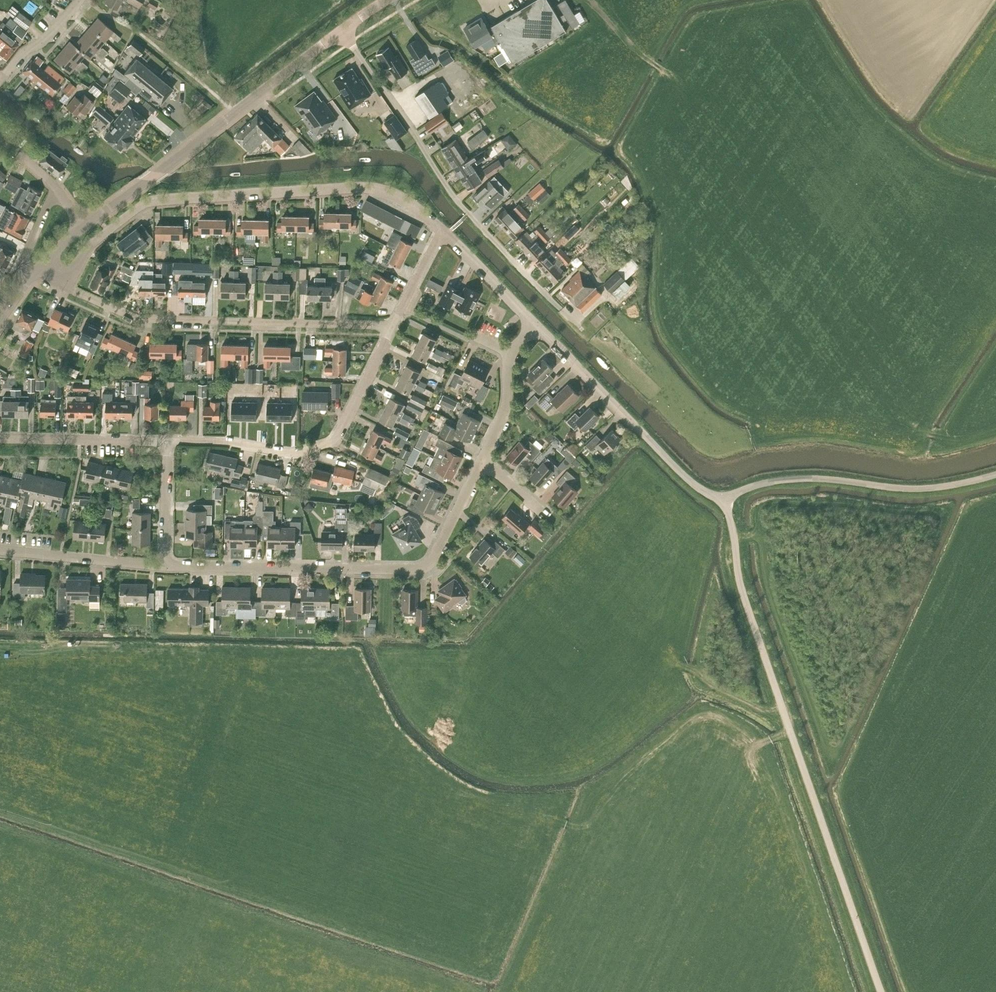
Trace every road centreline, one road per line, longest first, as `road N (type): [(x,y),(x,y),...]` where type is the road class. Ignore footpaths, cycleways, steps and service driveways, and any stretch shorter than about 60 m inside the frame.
road 1 (unclassified): [(881,991),(740,584),(725,496)]
road 2 (unclassified): [(63,285),(92,244),(161,200),(373,188),(409,202),(445,234)]
road 3 (residential): [(481,463),(436,554),(419,569),(165,566)]
road 4 (residential): [(559,307),(460,203),(342,29)]
road 5 (residential): [(392,327),(144,318),(63,285)]
road 6 (secondary): [(83,226),(342,29)]
road 7 (residential): [(167,441),(296,453),(332,442),(392,327)]
road 8 (unclassified): [(995,474),(920,488),(794,478),(725,496)]
road 9 (unclassified): [(536,323),(677,469),(725,496)]
road 10 (residential): [(0,438),(167,441)]
road 11 (residential): [(165,566),(0,550)]
road 12 (residential): [(536,323),(512,353),(506,408),(481,463)]
road 13 (unclassified): [(445,234),(536,323)]
road 14 (residential): [(165,566),(167,441)]

